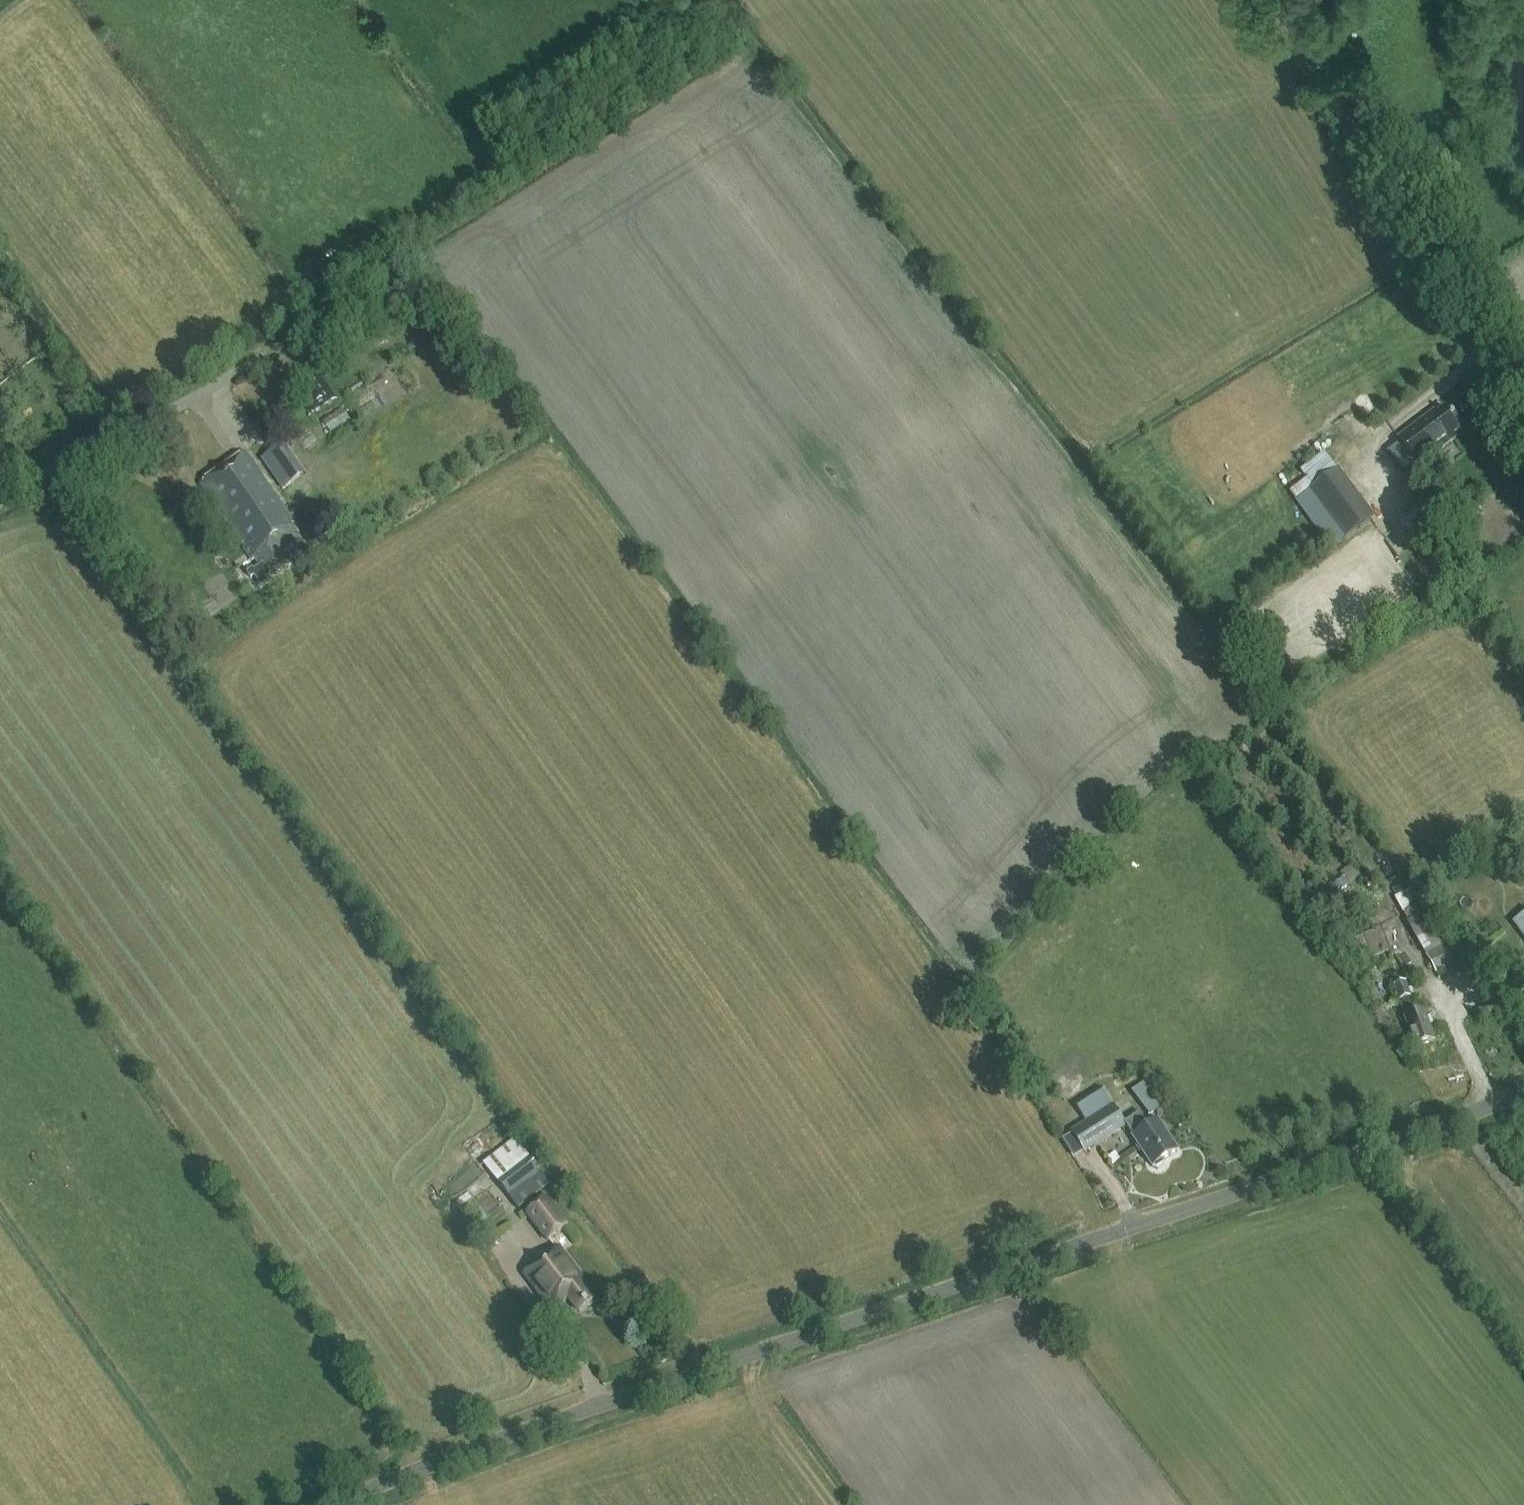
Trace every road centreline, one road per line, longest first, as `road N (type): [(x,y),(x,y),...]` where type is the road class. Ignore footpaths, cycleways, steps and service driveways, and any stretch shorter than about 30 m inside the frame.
road 1 (unclassified): [(348,1504),(1523,1093)]
road 2 (unclassified): [(1523,385),(1360,100),(1289,0)]
road 3 (unclassified): [(0,487),(137,428),(265,354)]

